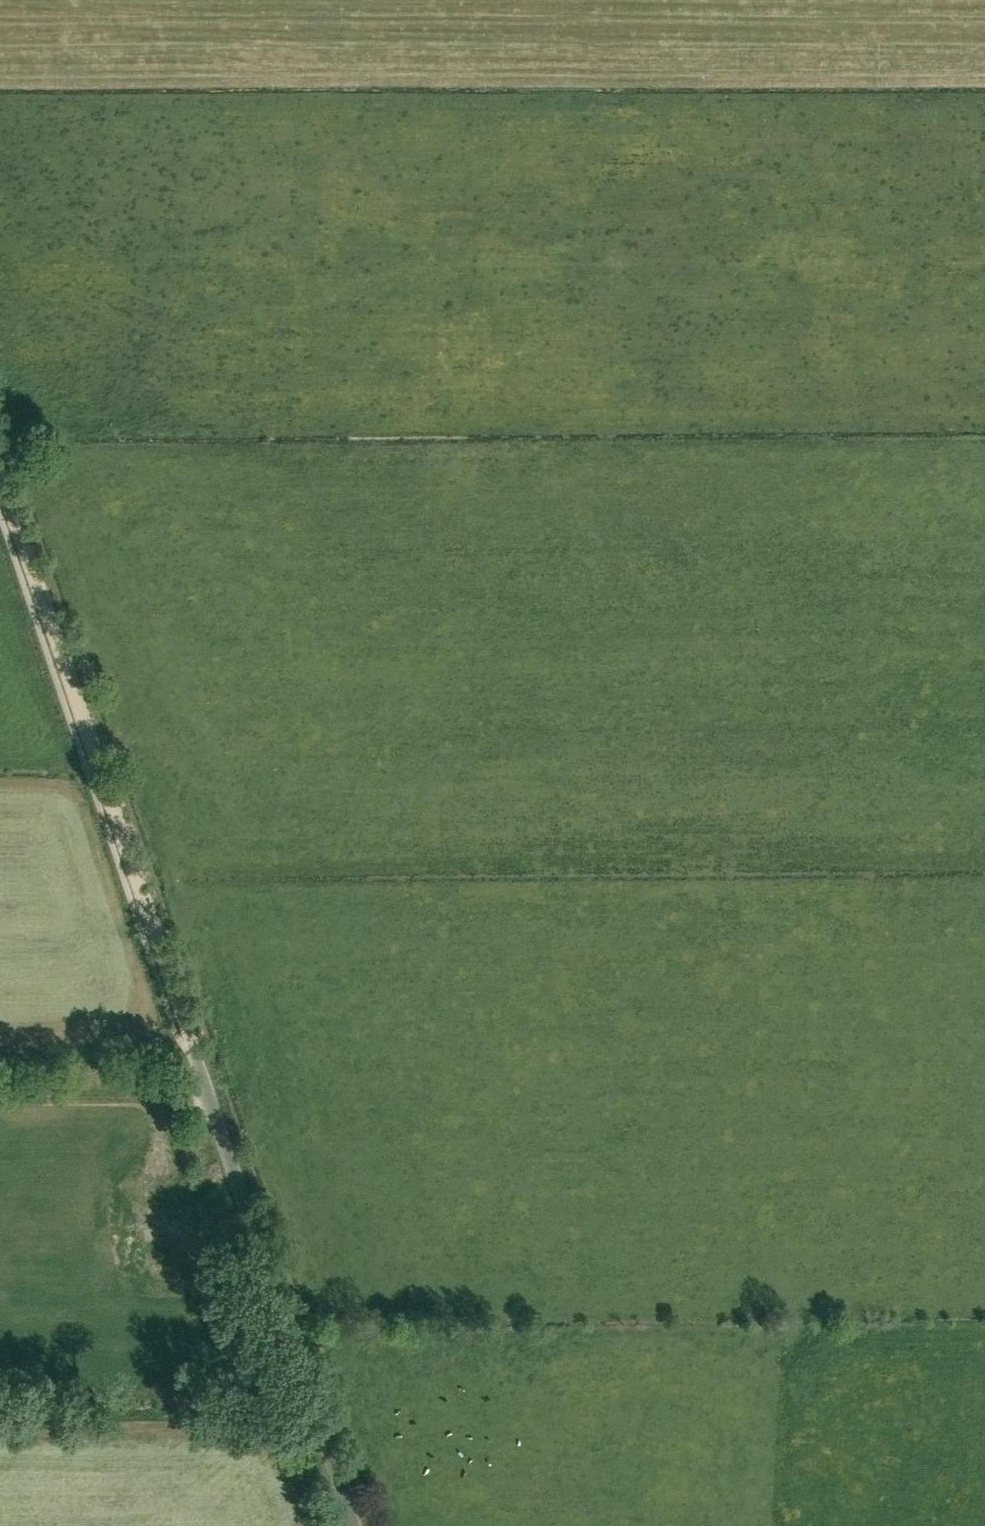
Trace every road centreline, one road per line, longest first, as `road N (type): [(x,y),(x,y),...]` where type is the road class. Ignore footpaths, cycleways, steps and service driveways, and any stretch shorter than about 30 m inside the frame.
road 1 (track): [(0,475),(192,1048)]
road 2 (unclassified): [(353,1525),(192,1048)]

